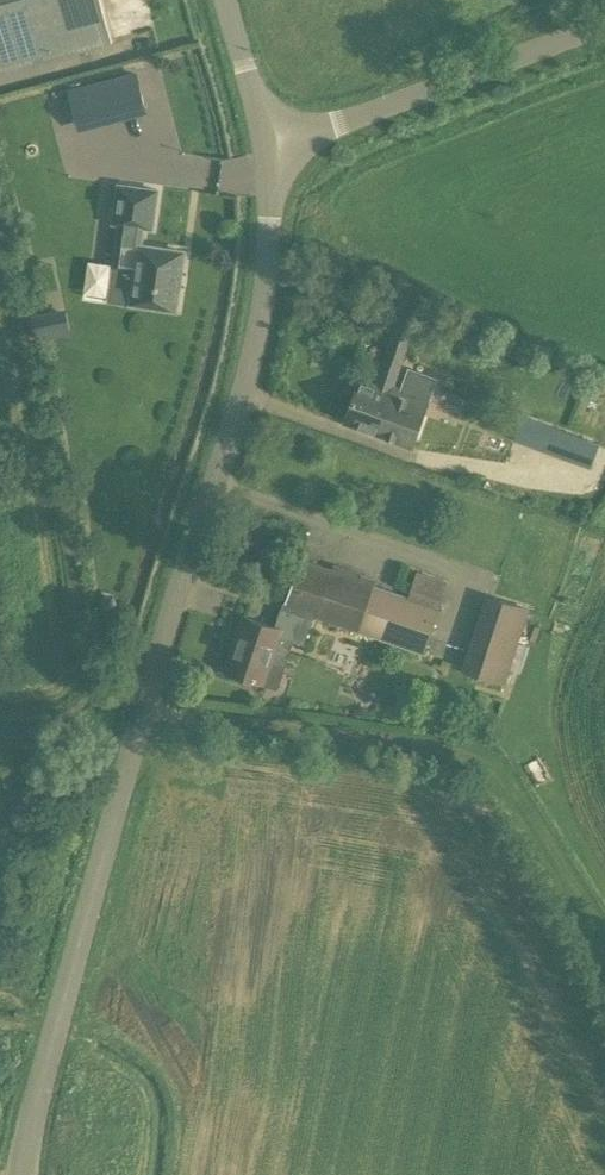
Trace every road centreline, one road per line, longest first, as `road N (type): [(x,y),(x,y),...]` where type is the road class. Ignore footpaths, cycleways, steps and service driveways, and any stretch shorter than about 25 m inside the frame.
road 1 (unclassified): [(21,1174),(145,708),(240,397),(267,250),(271,149)]
road 2 (track): [(145,708),(450,751),(483,767),(541,847),(604,958)]
road 3 (unclassified): [(604,19),(271,149)]
road 4 (unclassified): [(271,149),(223,0)]

